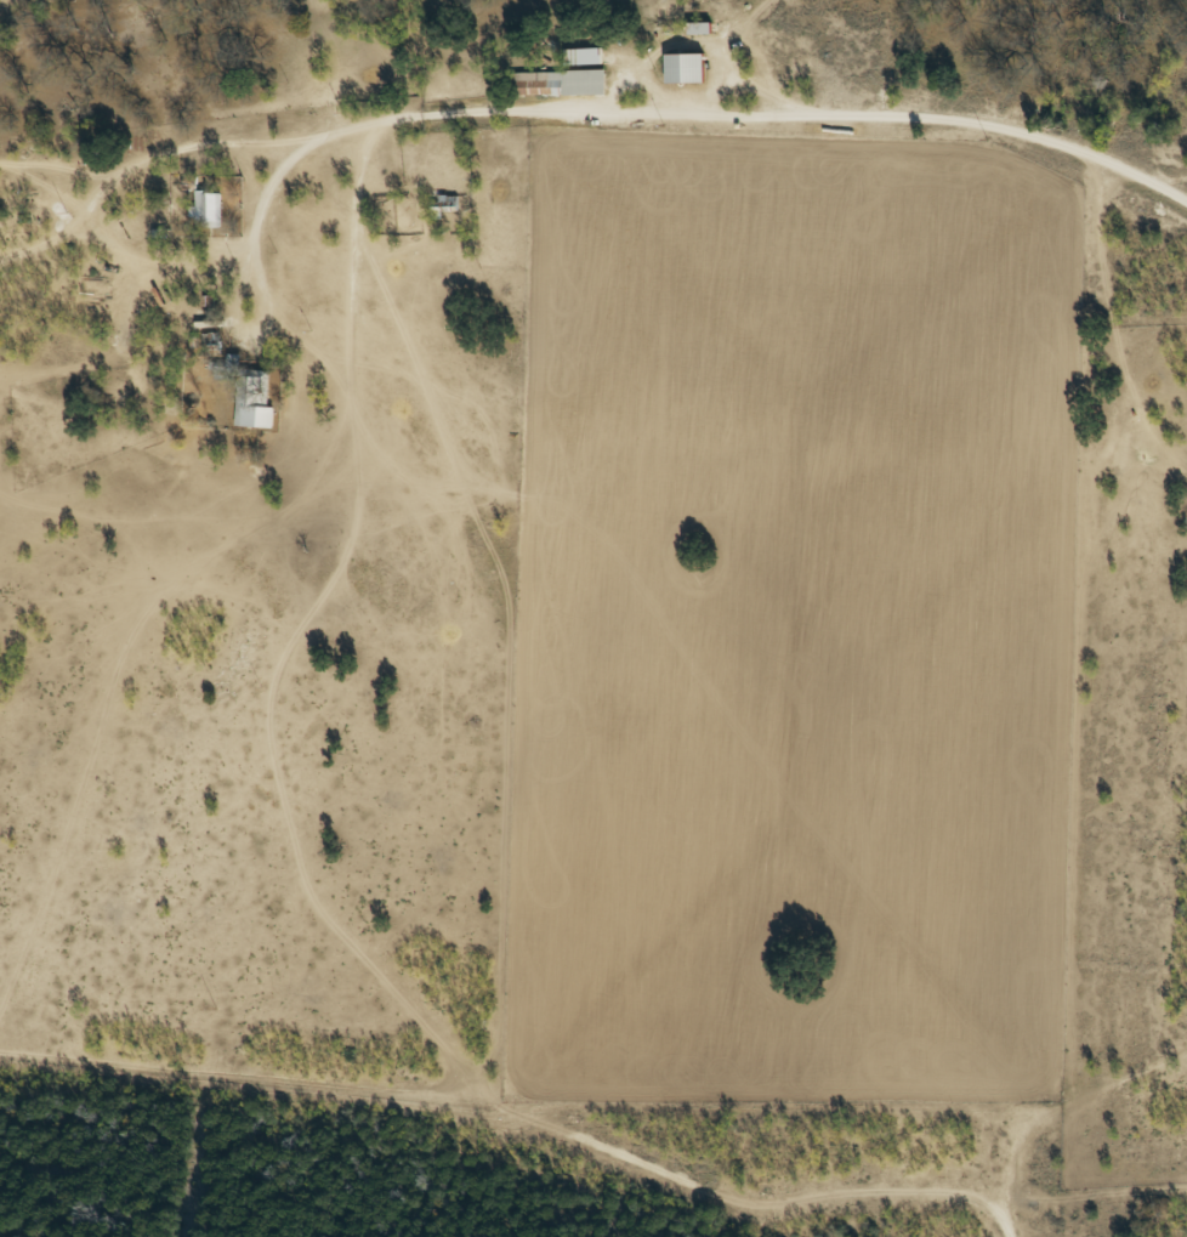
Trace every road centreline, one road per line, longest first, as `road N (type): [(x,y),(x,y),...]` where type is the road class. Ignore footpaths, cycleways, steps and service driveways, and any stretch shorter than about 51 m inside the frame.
road 1 (residential): [(1186,258),(1052,149),(256,120),(56,246),(0,292)]

